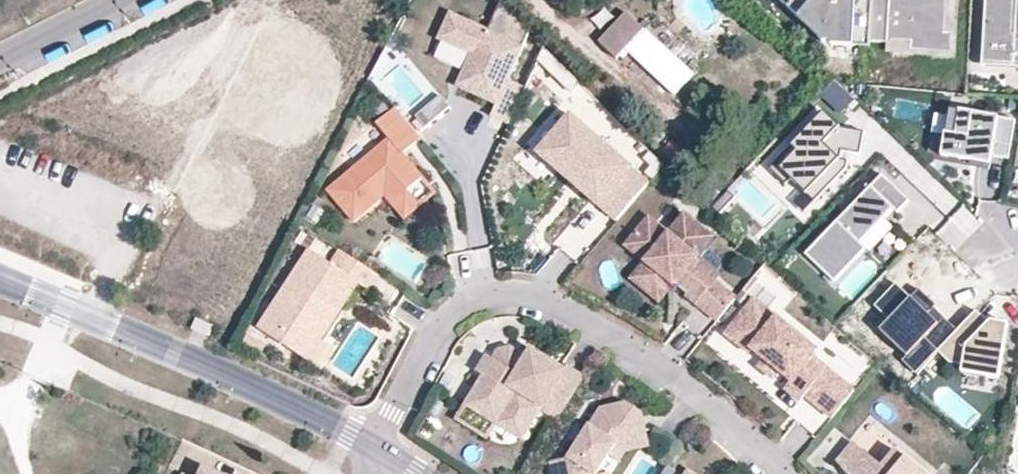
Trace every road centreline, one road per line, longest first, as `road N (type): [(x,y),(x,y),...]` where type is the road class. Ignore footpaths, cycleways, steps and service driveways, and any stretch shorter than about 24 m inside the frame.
road 1 (residential): [(377,444),(438,329),(455,311),(505,290),(539,293),(651,354),(785,473)]
road 2 (residential): [(0,278),(377,444)]
road 3 (residential): [(0,60),(118,0)]

